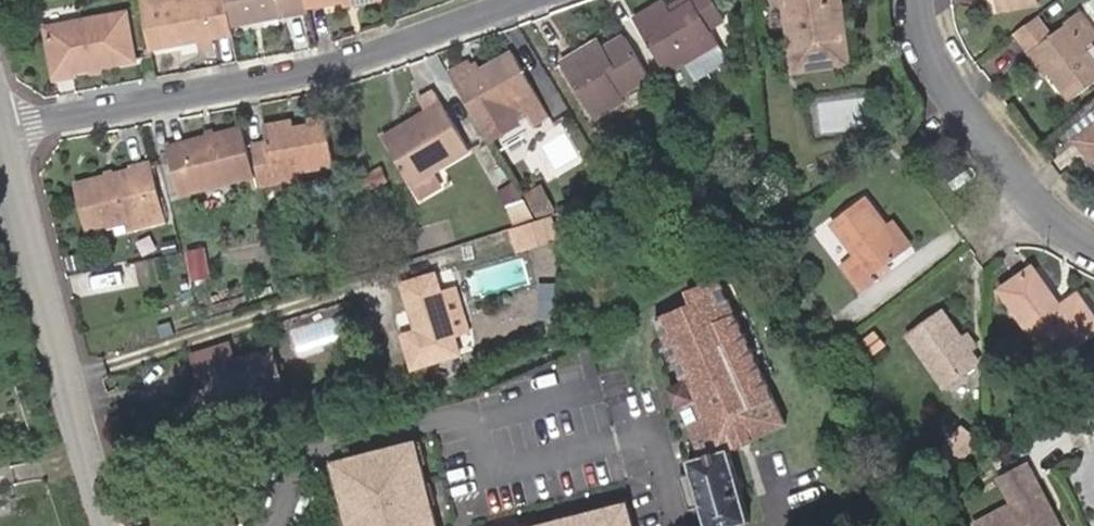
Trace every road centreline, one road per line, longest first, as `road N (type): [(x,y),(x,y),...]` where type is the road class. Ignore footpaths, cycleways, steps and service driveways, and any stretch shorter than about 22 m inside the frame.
road 1 (residential): [(5,122),(337,59),(518,0)]
road 2 (residential): [(5,122),(99,525)]
road 3 (residential): [(1093,246),(1066,233),(1028,191),(927,53),(918,0)]

